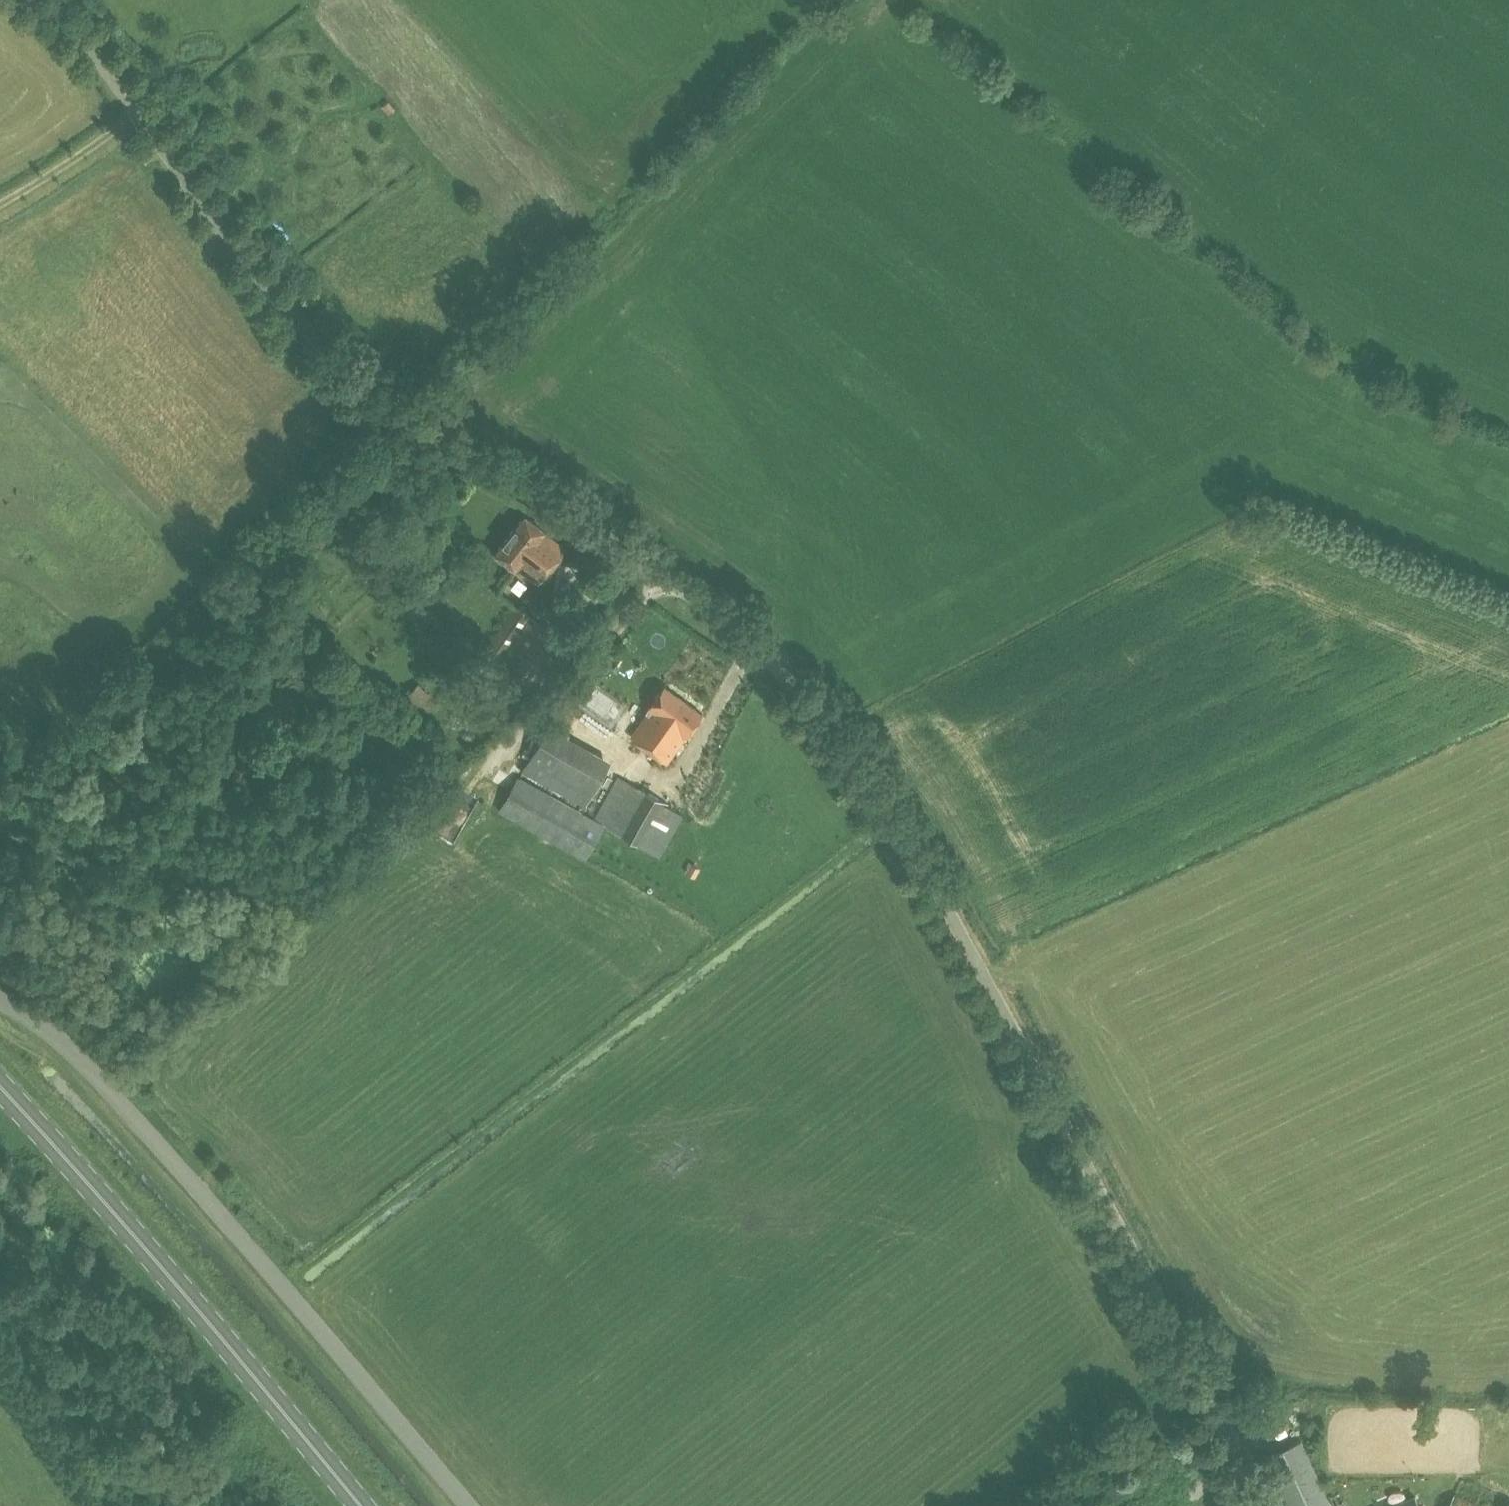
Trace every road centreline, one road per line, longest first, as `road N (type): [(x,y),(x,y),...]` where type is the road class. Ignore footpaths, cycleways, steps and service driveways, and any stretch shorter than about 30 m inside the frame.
road 1 (unclassified): [(1255,1505),(1160,1302),(951,916),(879,794),(814,707),(715,612),(326,360),(88,46),(32,0)]
road 2 (unclassified): [(472,1505),(214,1204),(59,1039),(0,1002)]
road 3 (primary): [(363,1505),(100,1193),(0,1087)]

